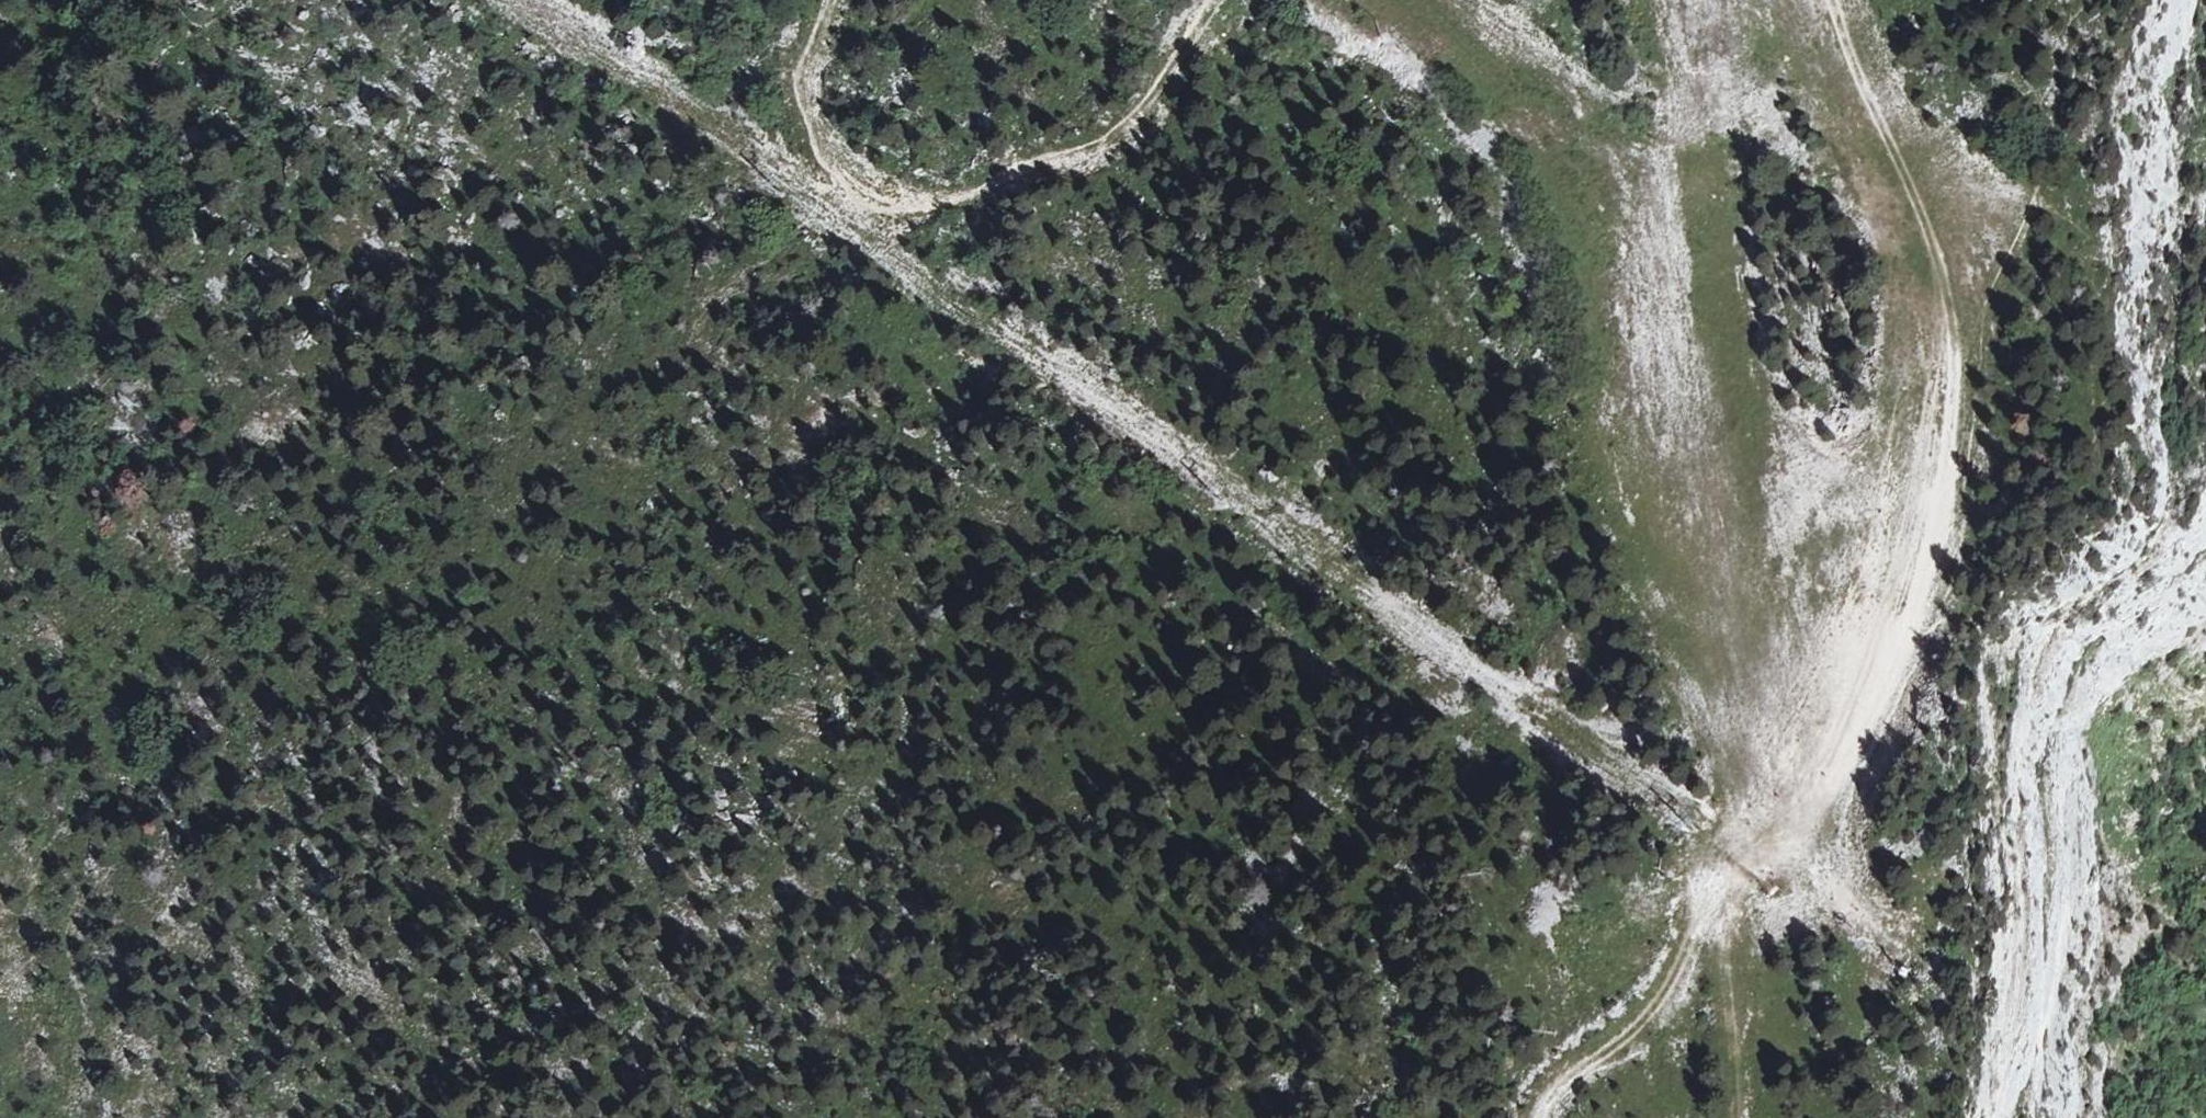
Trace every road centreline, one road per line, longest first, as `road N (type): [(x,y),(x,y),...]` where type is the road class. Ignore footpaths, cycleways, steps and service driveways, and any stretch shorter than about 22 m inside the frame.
road 1 (track): [(1836,0),(1948,285),(1960,363),(1913,613),(1878,699),(1843,770),(1719,941),(1720,1007),(1739,1117)]
road 2 (track): [(1543,1117),(1550,1096),(1719,941)]

